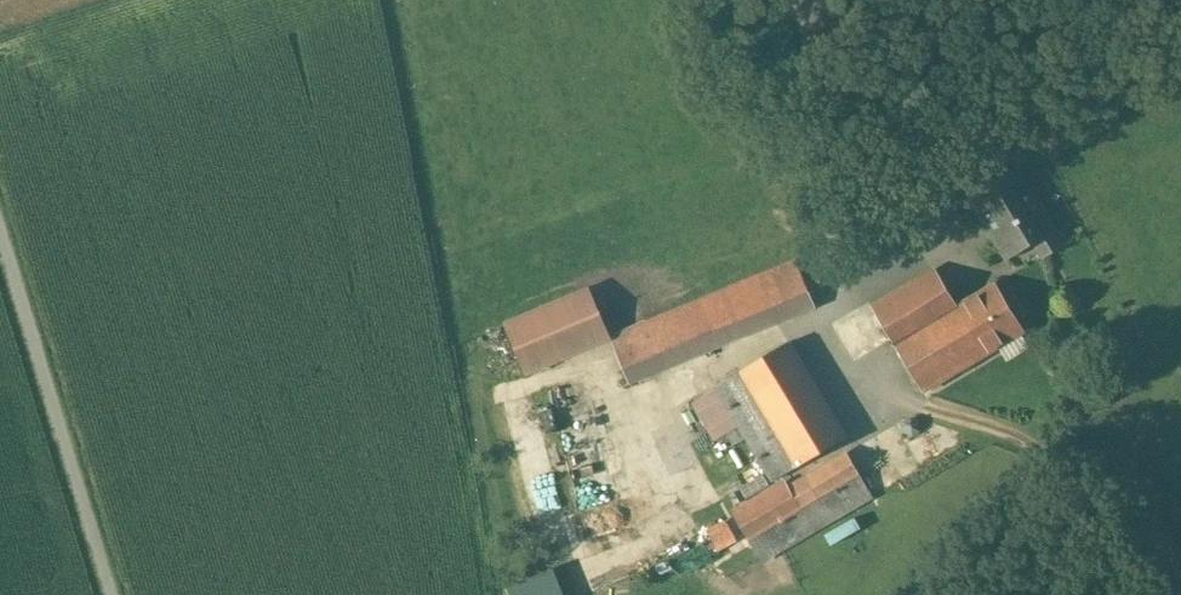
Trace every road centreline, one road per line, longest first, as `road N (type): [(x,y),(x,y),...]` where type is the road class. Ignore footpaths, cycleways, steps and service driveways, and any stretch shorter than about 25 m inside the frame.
road 1 (unclassified): [(0,235),(111,594)]
road 2 (track): [(1132,594),(1084,482),(1026,429)]

